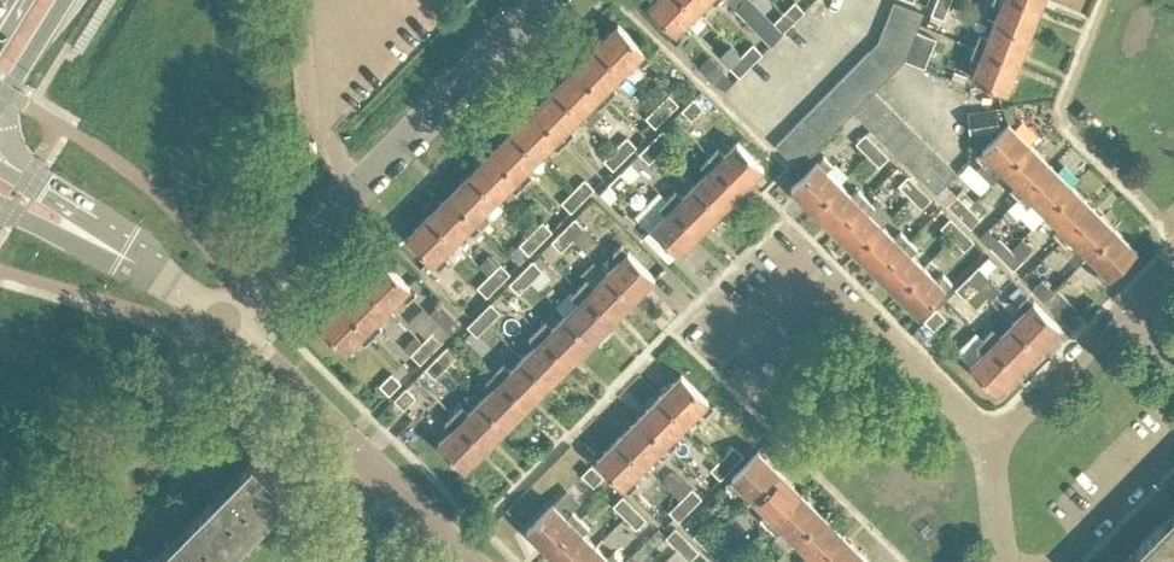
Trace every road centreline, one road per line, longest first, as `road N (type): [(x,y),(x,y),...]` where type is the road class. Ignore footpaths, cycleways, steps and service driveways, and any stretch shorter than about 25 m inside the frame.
road 1 (unclassified): [(538,0),(254,299),(222,317)]
road 2 (residential): [(732,339),(810,261),(993,440)]
road 3 (tertiary): [(222,317),(468,561)]
road 4 (residential): [(222,317),(0,548)]
road 5 (tertiary): [(162,276),(135,239),(0,158)]
road 6 (residential): [(1123,312),(993,440)]
road 7 (tertiary): [(0,207),(162,276)]
road 8 (residential): [(1173,447),(1064,561)]
road 9 (residential): [(993,440),(1006,561)]

